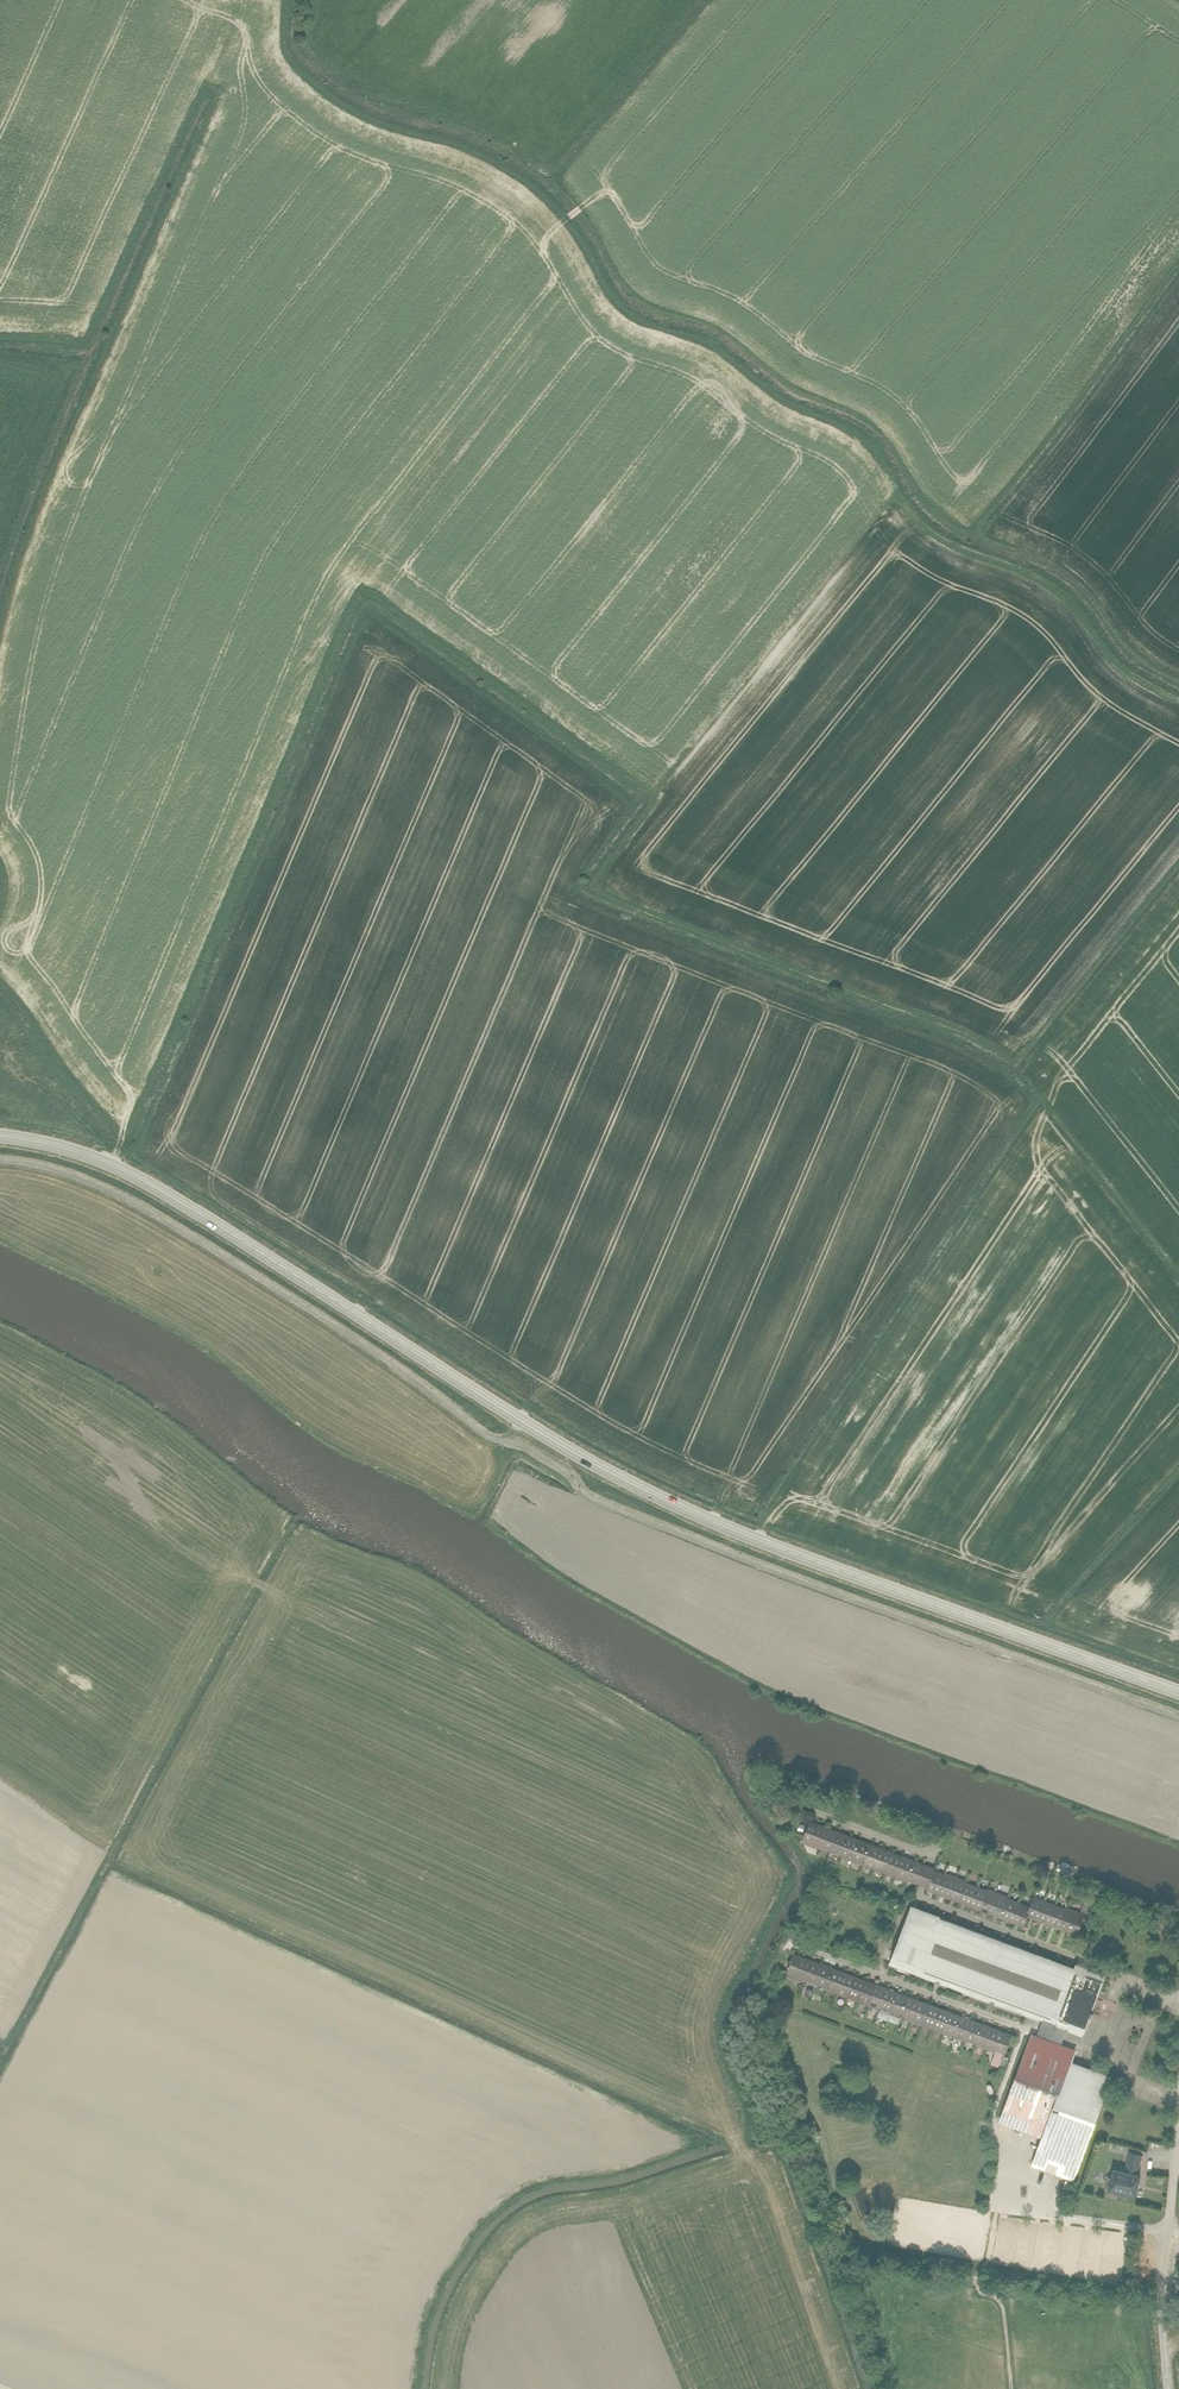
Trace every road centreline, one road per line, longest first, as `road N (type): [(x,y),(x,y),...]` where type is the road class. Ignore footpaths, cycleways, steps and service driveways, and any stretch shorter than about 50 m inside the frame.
road 1 (secondary): [(0,1135),(80,1153),(127,1176),(581,1463),(682,1511),(1178,1695)]
road 2 (residential): [(1178,1919),(1152,2228),(1151,2388)]

